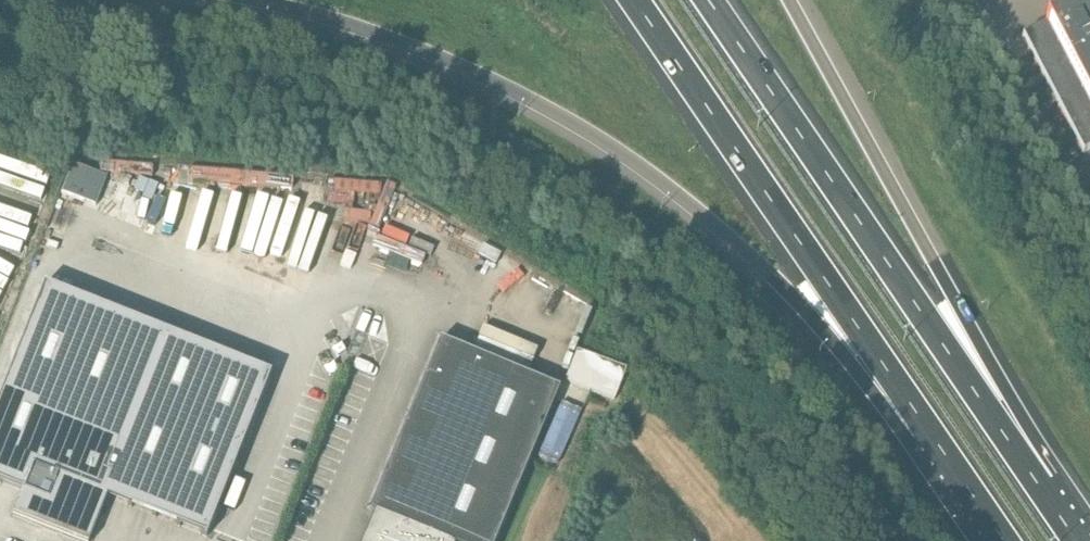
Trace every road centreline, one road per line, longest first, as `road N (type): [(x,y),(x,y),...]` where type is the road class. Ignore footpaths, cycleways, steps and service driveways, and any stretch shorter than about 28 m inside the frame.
road 1 (trunk): [(246,0),(402,43),(596,138),(732,239),(923,422)]
road 2 (trunk): [(1040,486),(712,0)]
road 3 (trunk): [(1040,486),(953,296),(796,0)]
road 4 (trunk): [(633,0),(923,422)]
road 5 (trunk): [(923,422),(1004,540)]

